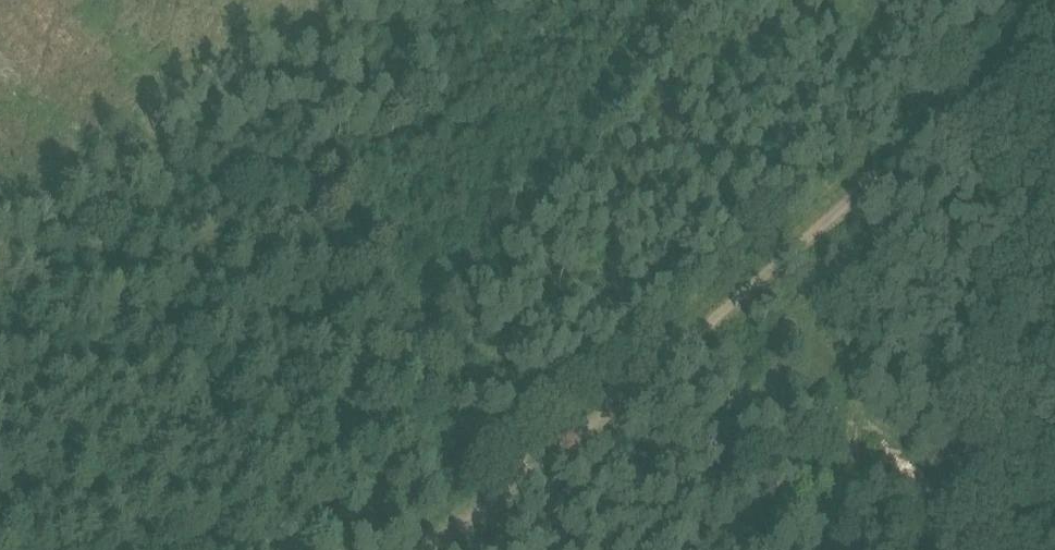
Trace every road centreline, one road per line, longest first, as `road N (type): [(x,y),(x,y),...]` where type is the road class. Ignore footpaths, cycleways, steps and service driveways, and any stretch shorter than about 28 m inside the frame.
road 1 (track): [(1054,12),(424,549)]

